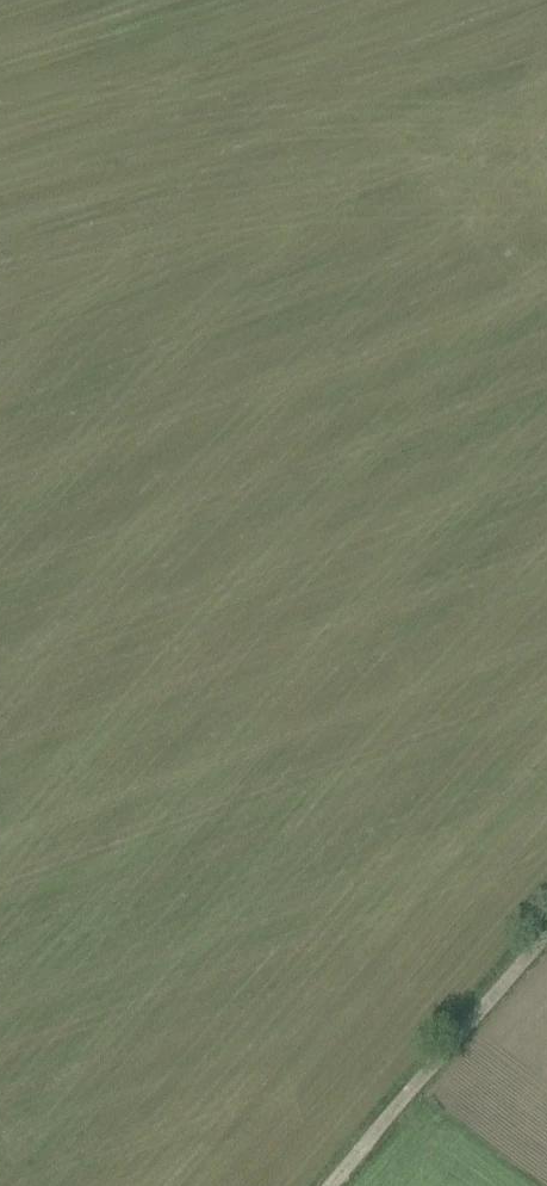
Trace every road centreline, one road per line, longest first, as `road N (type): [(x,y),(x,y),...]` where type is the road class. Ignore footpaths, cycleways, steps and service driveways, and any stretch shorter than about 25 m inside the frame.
road 1 (track): [(332,1185),(546,934)]

